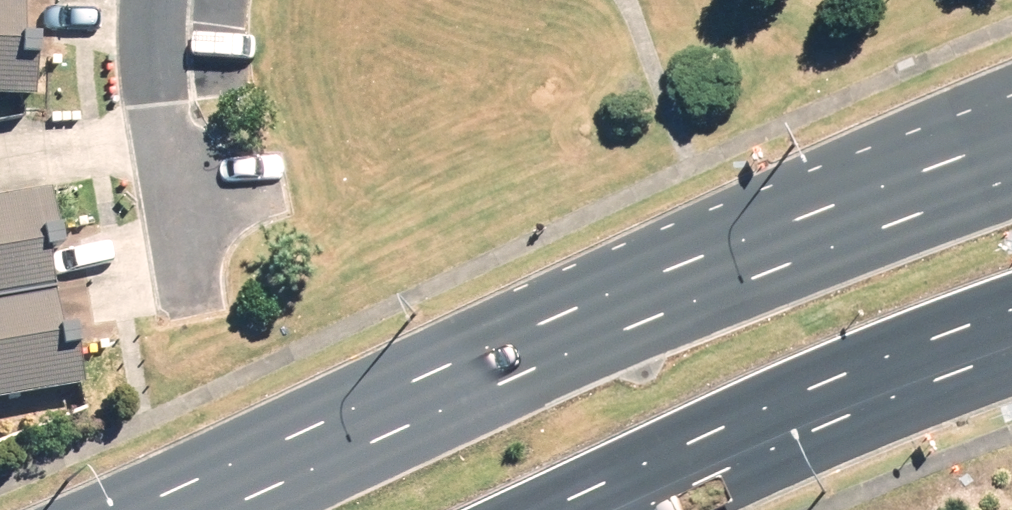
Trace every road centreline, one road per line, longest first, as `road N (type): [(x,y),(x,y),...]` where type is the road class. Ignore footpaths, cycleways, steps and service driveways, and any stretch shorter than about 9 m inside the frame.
road 1 (primary): [(186,509),(440,383),(1011,138)]
road 2 (primary): [(1011,335),(873,383),(575,509)]
road 3 (residential): [(158,0),(163,99),(195,280)]

